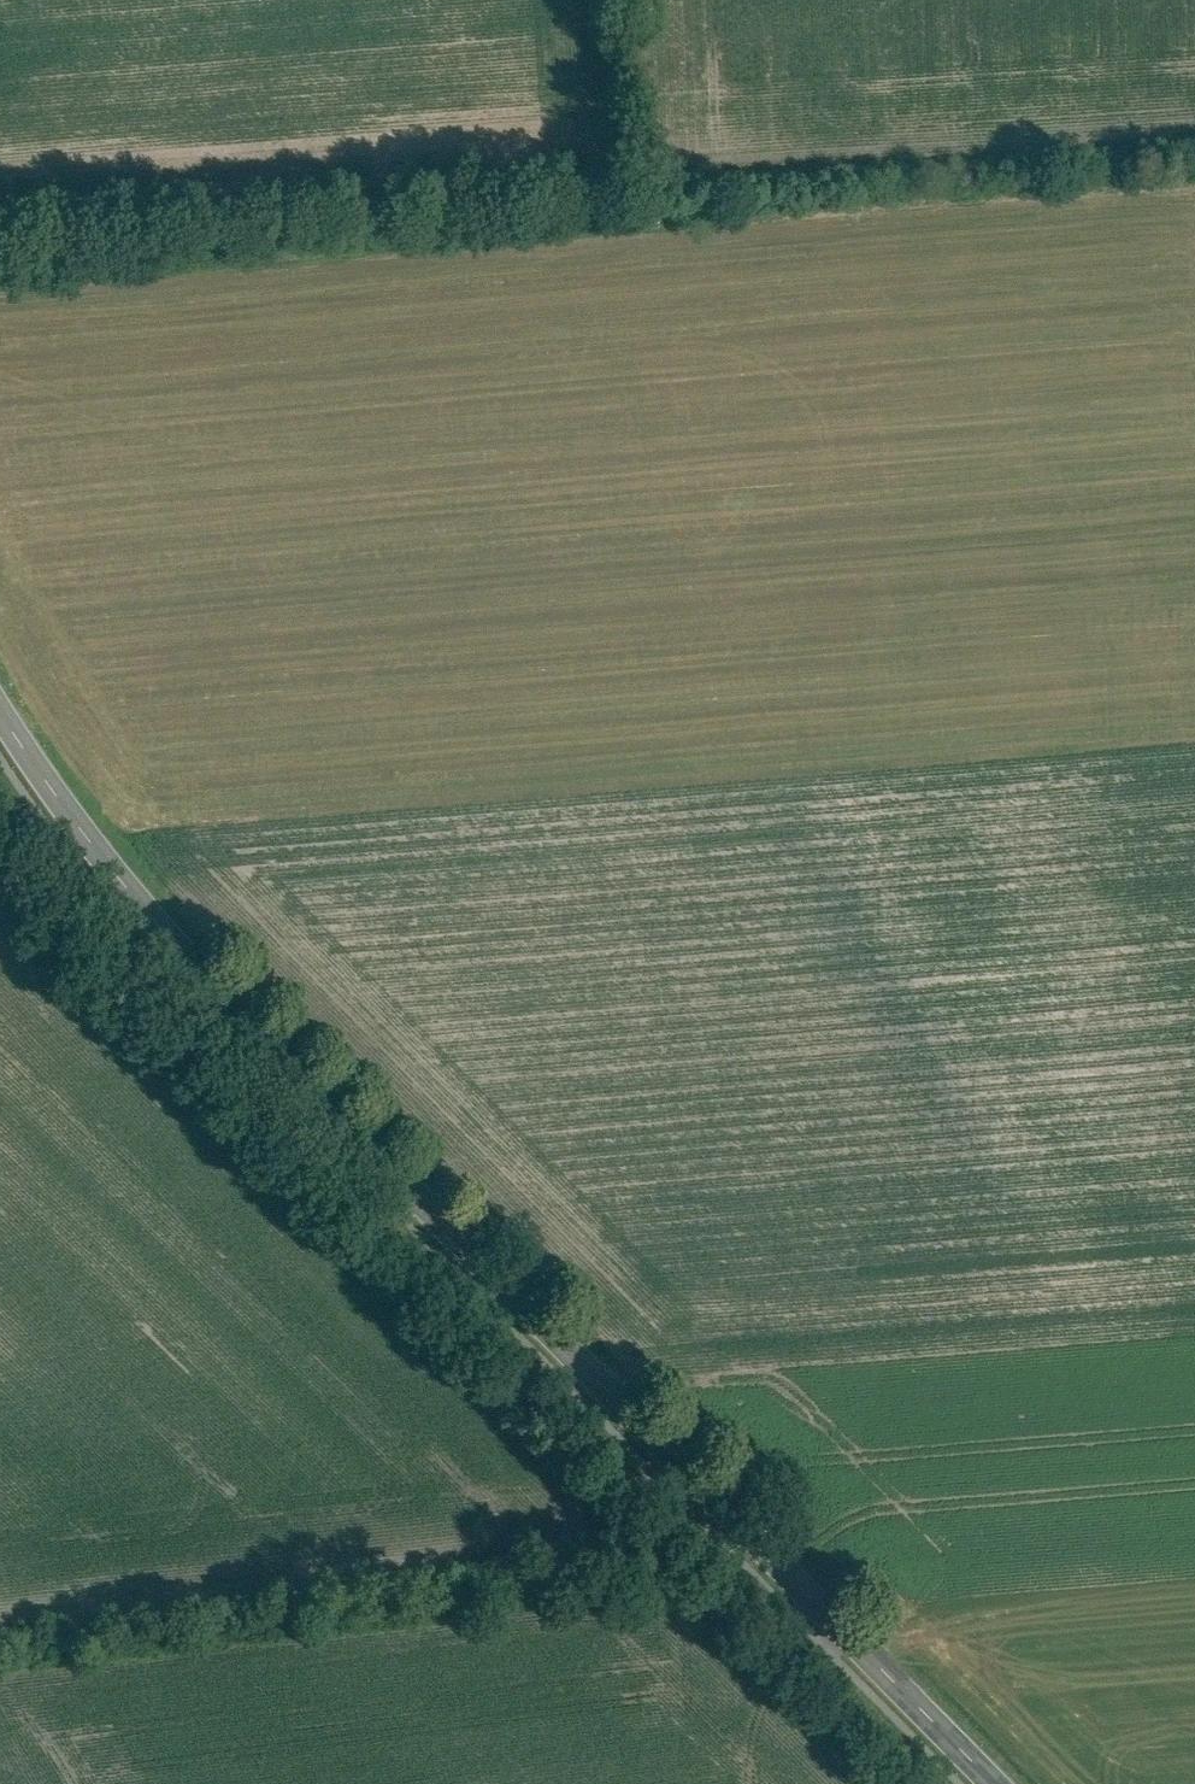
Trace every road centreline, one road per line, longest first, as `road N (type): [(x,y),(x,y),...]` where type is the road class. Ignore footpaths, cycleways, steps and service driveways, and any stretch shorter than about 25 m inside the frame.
road 1 (tertiary): [(0,711),(90,837),(236,1009),(1001,1783)]

